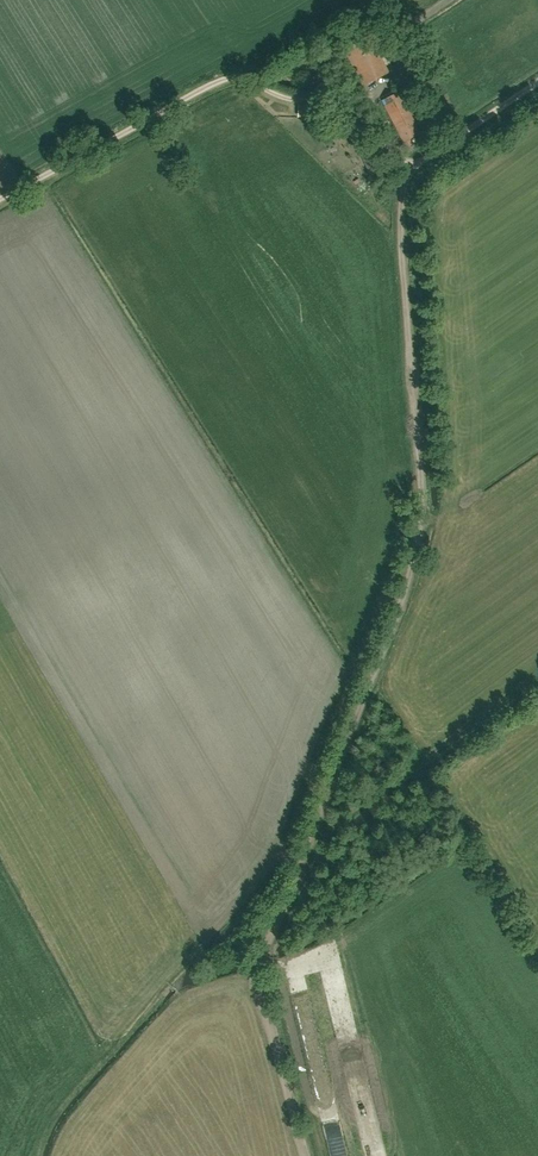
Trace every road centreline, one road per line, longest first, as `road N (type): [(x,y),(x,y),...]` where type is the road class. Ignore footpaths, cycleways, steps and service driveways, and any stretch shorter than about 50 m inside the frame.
road 1 (track): [(407,166),(398,203),(418,529),(411,573),(312,831)]
road 2 (track): [(0,199),(234,78),(295,99),(366,97),(394,159),(407,166)]
road 3 (track): [(312,831),(258,979),(302,1155)]
road 4 (track): [(407,166),(537,81)]

